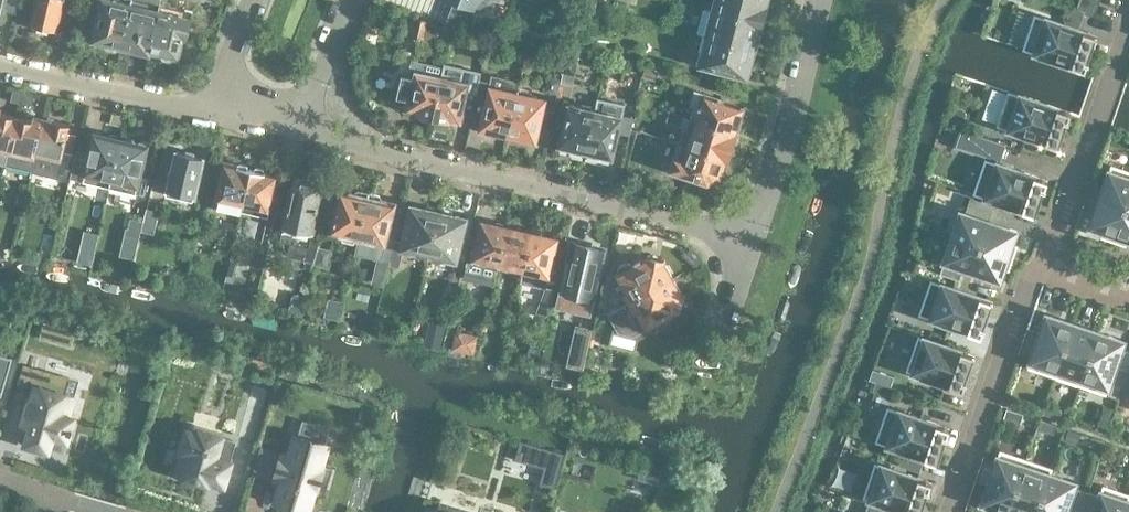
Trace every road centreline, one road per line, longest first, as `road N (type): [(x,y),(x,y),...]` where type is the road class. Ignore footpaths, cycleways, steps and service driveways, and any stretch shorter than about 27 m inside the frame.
road 1 (residential): [(749,233),(298,132)]
road 2 (residential): [(947,511),(1028,281),(1047,258)]
road 3 (residential): [(749,233),(796,104),(821,0)]
road 4 (residential): [(207,112),(0,65)]
road 5 (residential): [(1047,258),(1114,72)]
road 6 (residential): [(298,132),(348,0)]
road 7 (residential): [(207,112),(252,0)]

